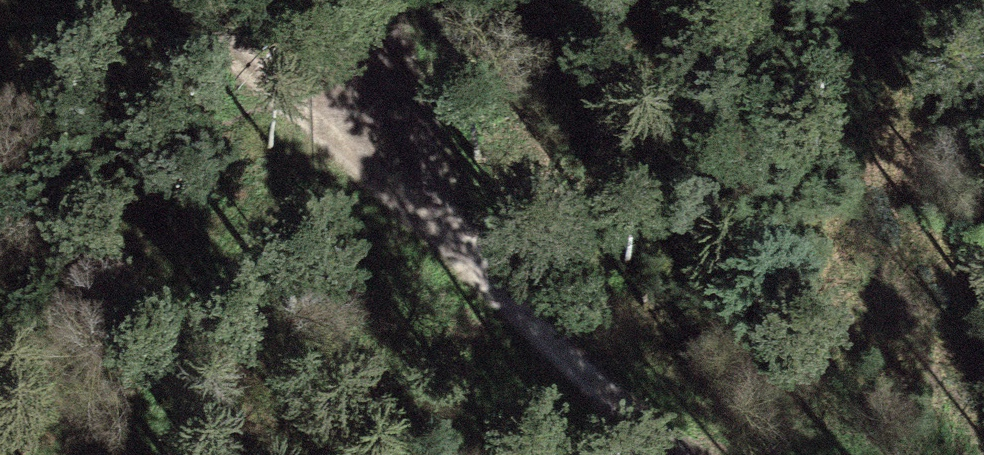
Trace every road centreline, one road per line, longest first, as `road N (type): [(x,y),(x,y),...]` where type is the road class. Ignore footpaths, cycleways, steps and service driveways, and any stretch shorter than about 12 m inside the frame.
road 1 (track): [(386,0),(387,86),(437,170),(702,454)]
road 2 (track): [(437,170),(211,0)]

